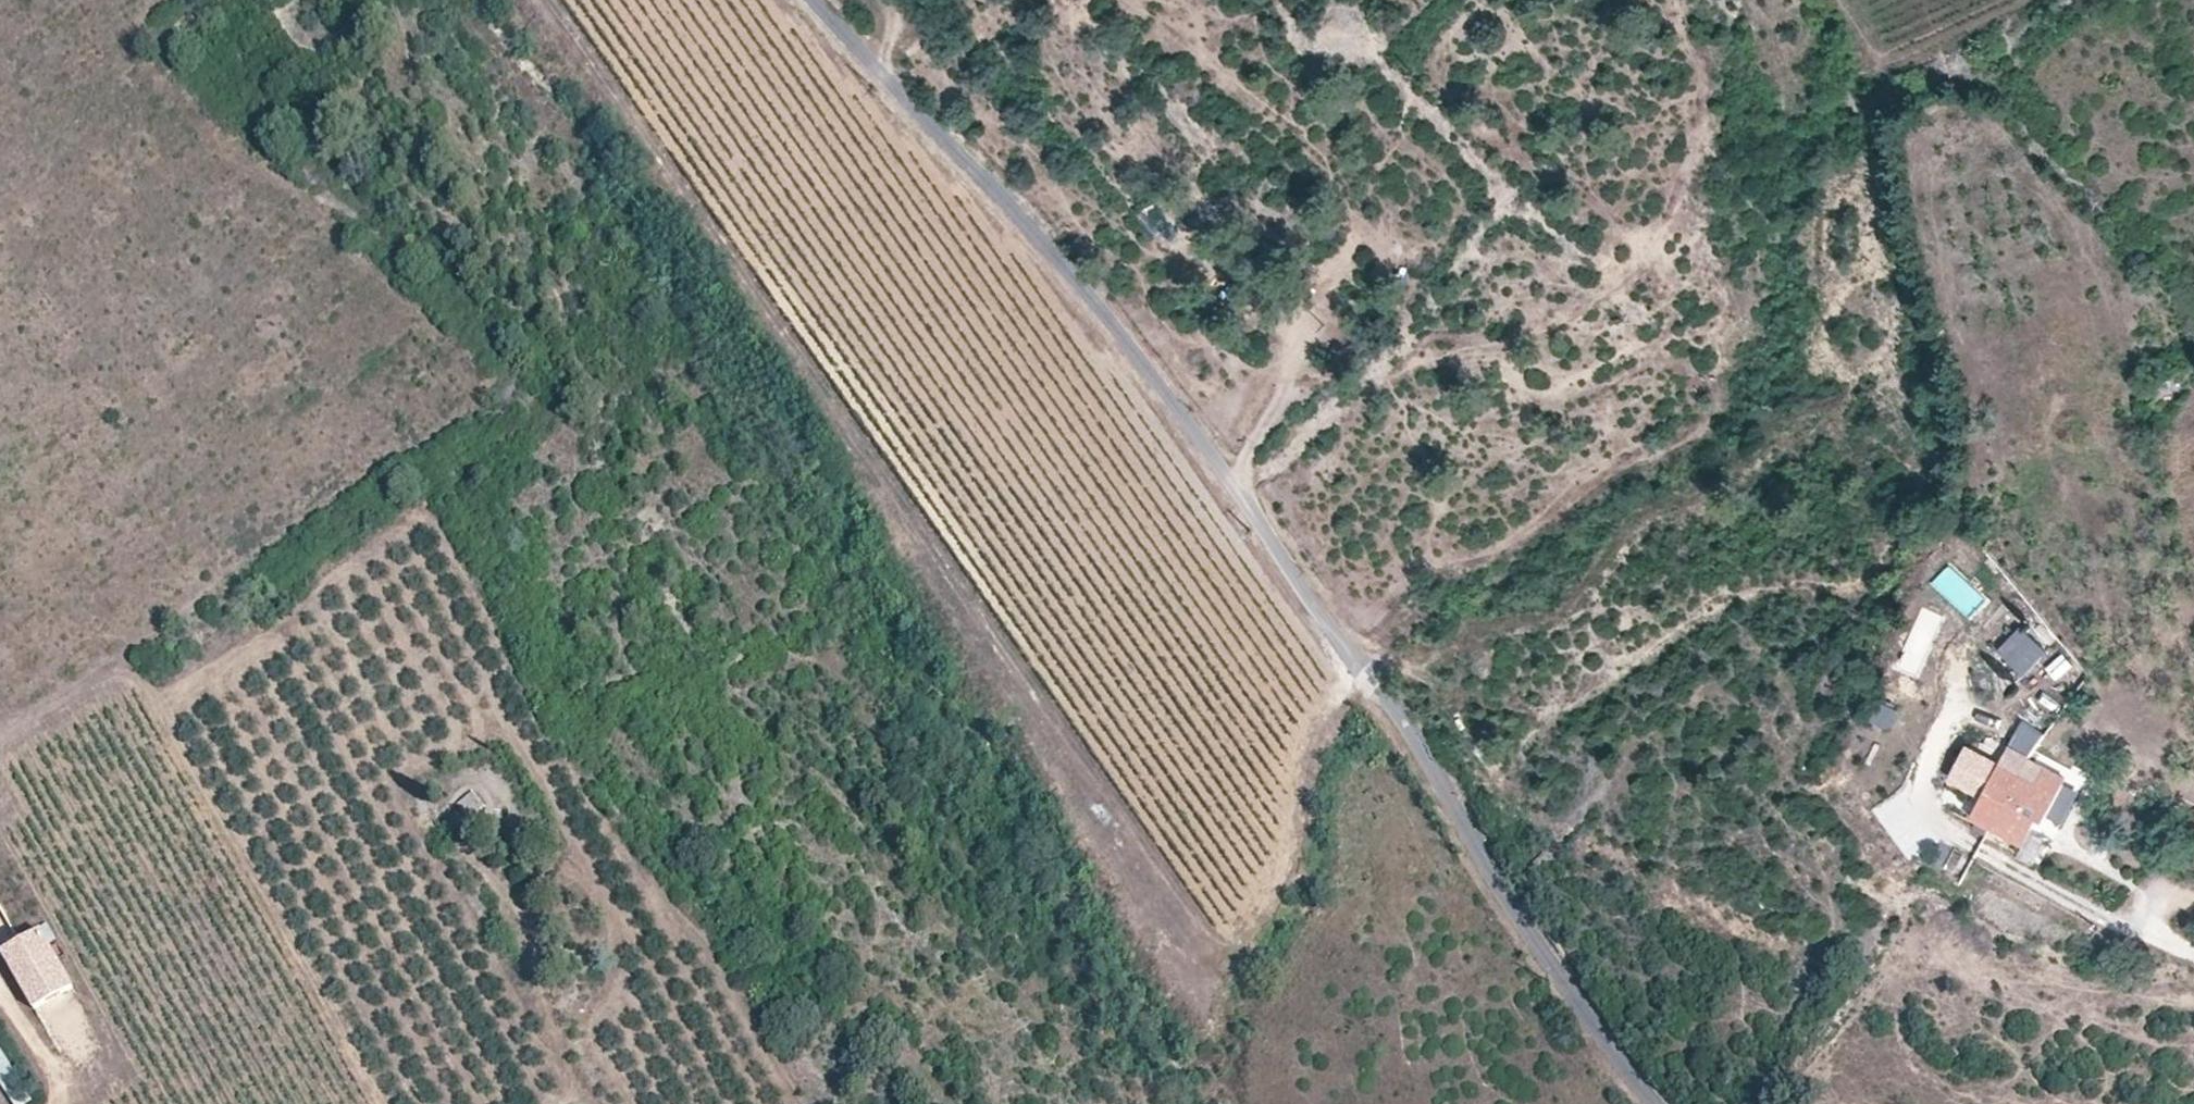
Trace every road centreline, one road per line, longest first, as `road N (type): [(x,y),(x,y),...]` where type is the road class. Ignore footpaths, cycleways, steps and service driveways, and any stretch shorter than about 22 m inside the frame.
road 1 (unclassified): [(1657,1103),(1141,364),(1049,249),(808,0)]

